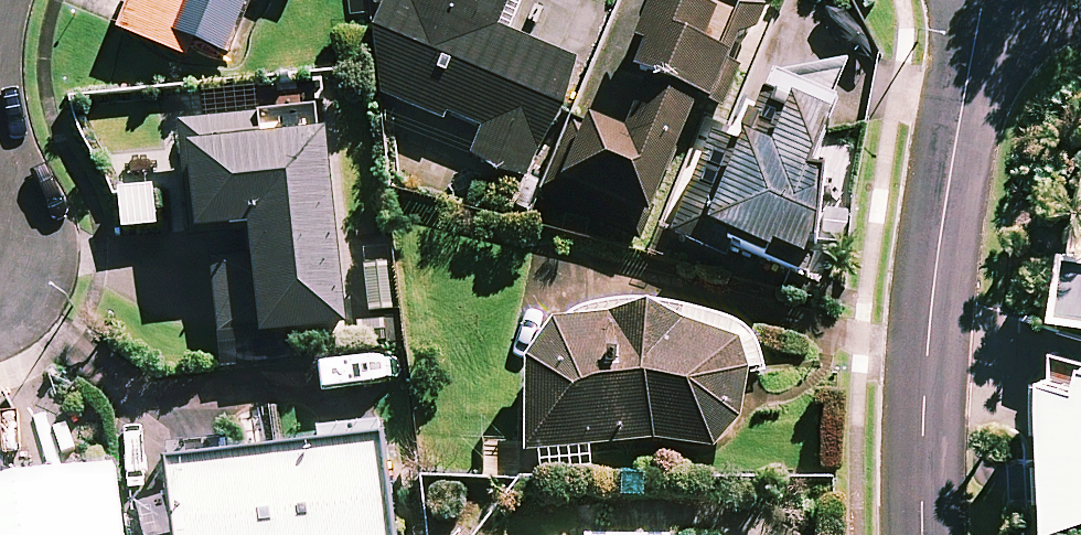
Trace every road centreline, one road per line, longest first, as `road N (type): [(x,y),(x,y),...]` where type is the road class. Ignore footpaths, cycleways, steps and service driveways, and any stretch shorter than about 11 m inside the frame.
road 1 (residential): [(983,0),(924,355),(917,534)]

